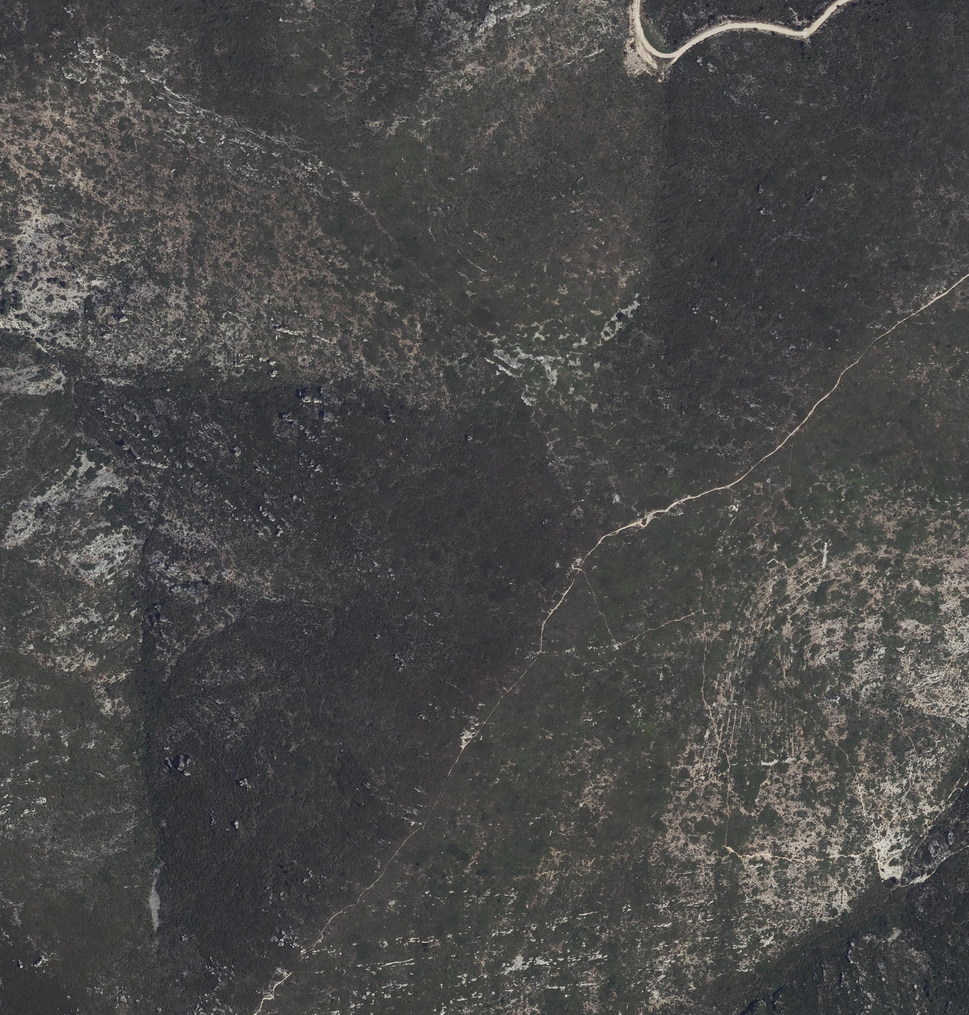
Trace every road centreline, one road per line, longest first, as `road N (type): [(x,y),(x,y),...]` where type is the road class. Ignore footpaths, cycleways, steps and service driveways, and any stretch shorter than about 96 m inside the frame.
road 1 (track): [(638,0),(640,29),(662,57),(722,27),(802,34),(844,0)]

